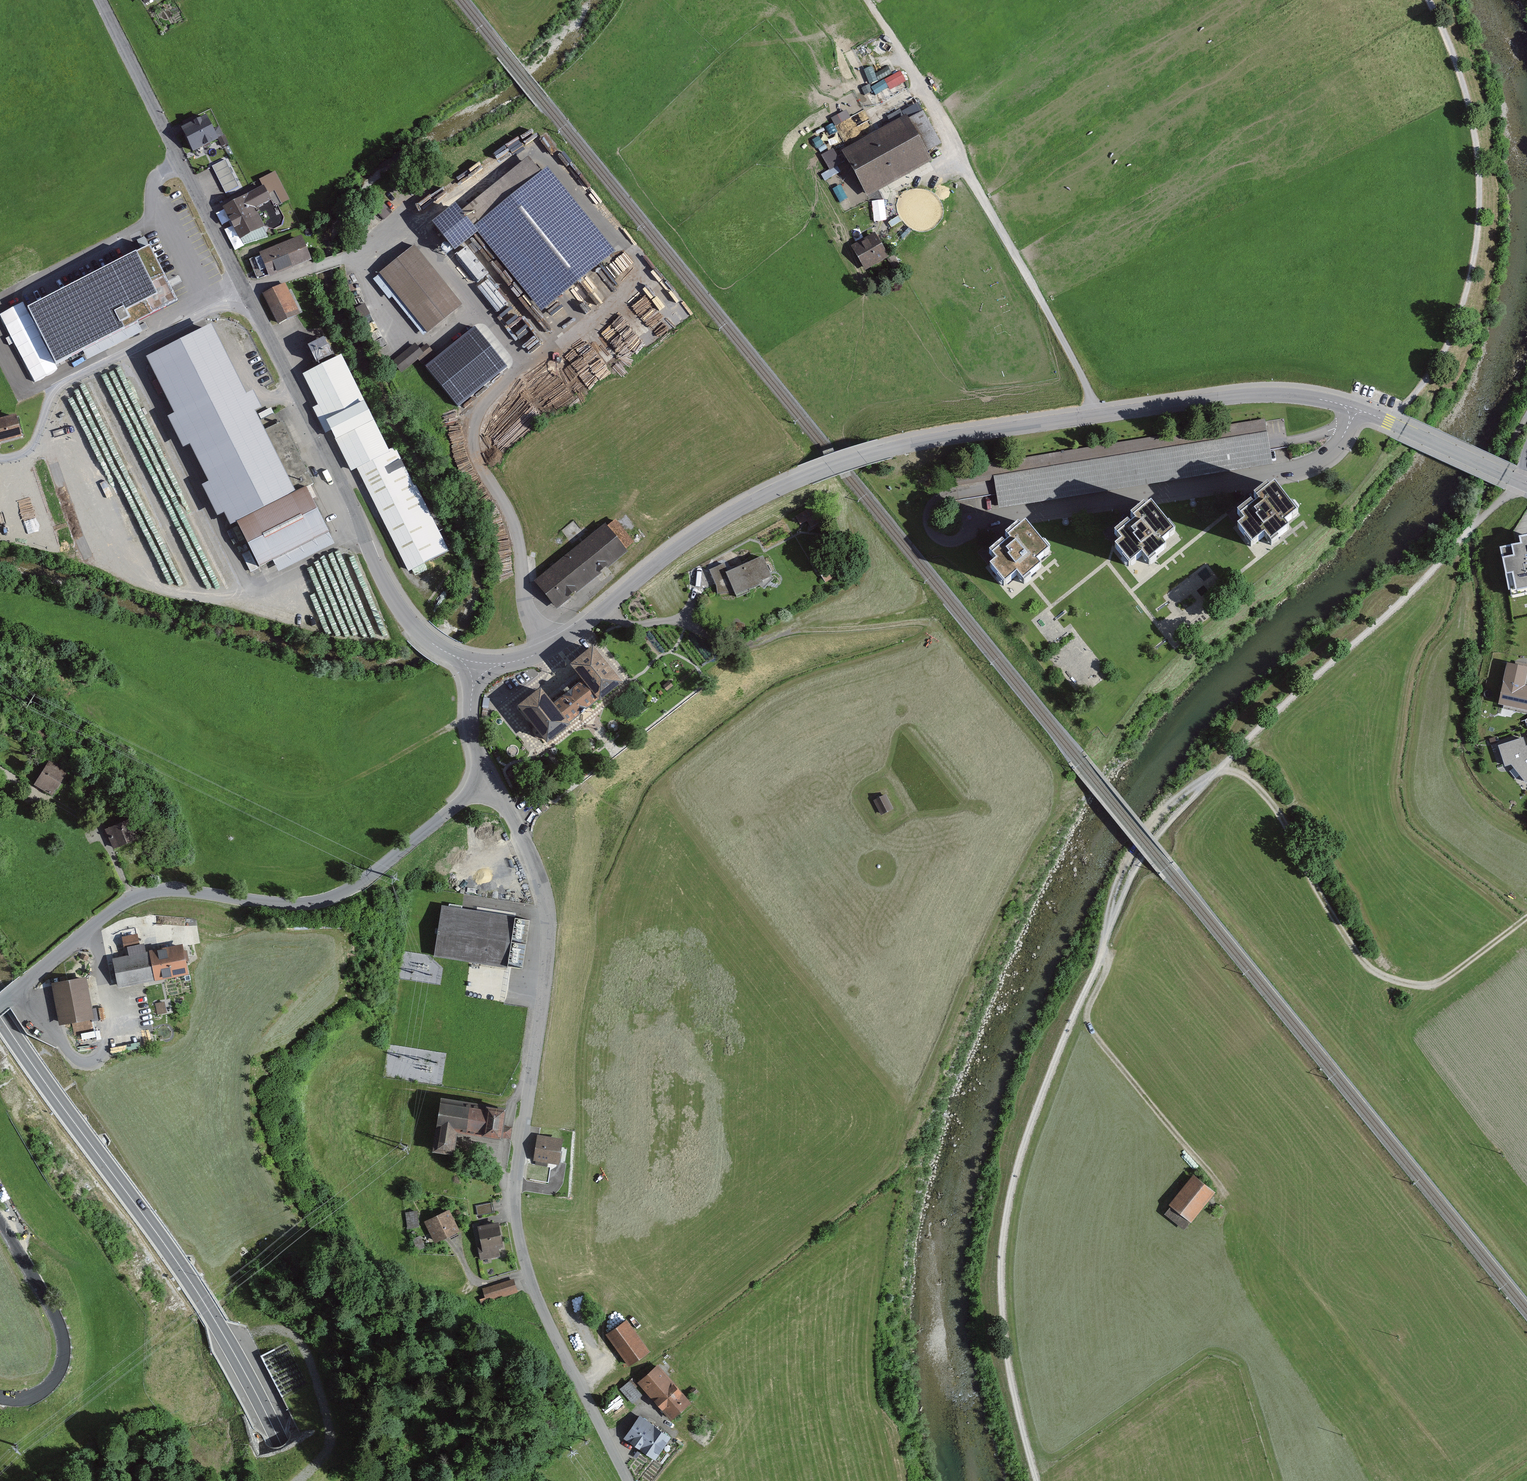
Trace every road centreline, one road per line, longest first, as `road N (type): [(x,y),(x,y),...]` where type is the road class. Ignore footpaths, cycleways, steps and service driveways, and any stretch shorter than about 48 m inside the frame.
road 1 (track): [(1473,525),(1167,822),(1129,881),(1048,1079),(1005,1222),(1005,1344),(1036,1480)]
road 2 (track): [(524,1250),(669,1318),(868,1173),(1023,809)]
road 3 (unclassified): [(476,663),(423,633),(381,576),(352,502),(100,0)]
road 4 (residential): [(628,1480),(554,1335),(526,1259),(517,1206),(555,935),(539,869),(485,781)]
road 5 (tertiary): [(476,663),(521,660),(553,647),(710,526),(814,474),(937,440),(1094,416)]
road 6 (unclassified): [(0,1004),(95,924),(146,893),(304,903),(348,890),(485,781)]
road 7 (trunk): [(296,1480),(212,1316),(0,1019)]
road 8 (track): [(1209,782),(1164,811),(1133,849),(1111,906),(1107,968),(1087,1019),(1224,1191)]
road 9 (track): [(1526,917),(1439,984),(1384,976),(1366,966),(1319,894),(1277,810),(1253,782),(1220,770)]
road 10 (tertiary): [(1094,416),(1233,398),(1307,398),(1354,409),(1503,475)]
road 11 (unclassified): [(959,158),(1049,316),(1094,416)]
road 12 (track): [(681,621),(737,646),(799,630),(917,622)]
road 13 (unclassified): [(0,1396),(46,1389),(64,1356),(53,1314),(0,1221)]
road 14 (track): [(129,899),(116,862),(85,823),(0,766)]
road 15 (track): [(866,0),(959,158)]
road 16 (track): [(1526,415),(1473,525)]
road 17 (unclassified): [(485,781),(470,718),(476,663)]

